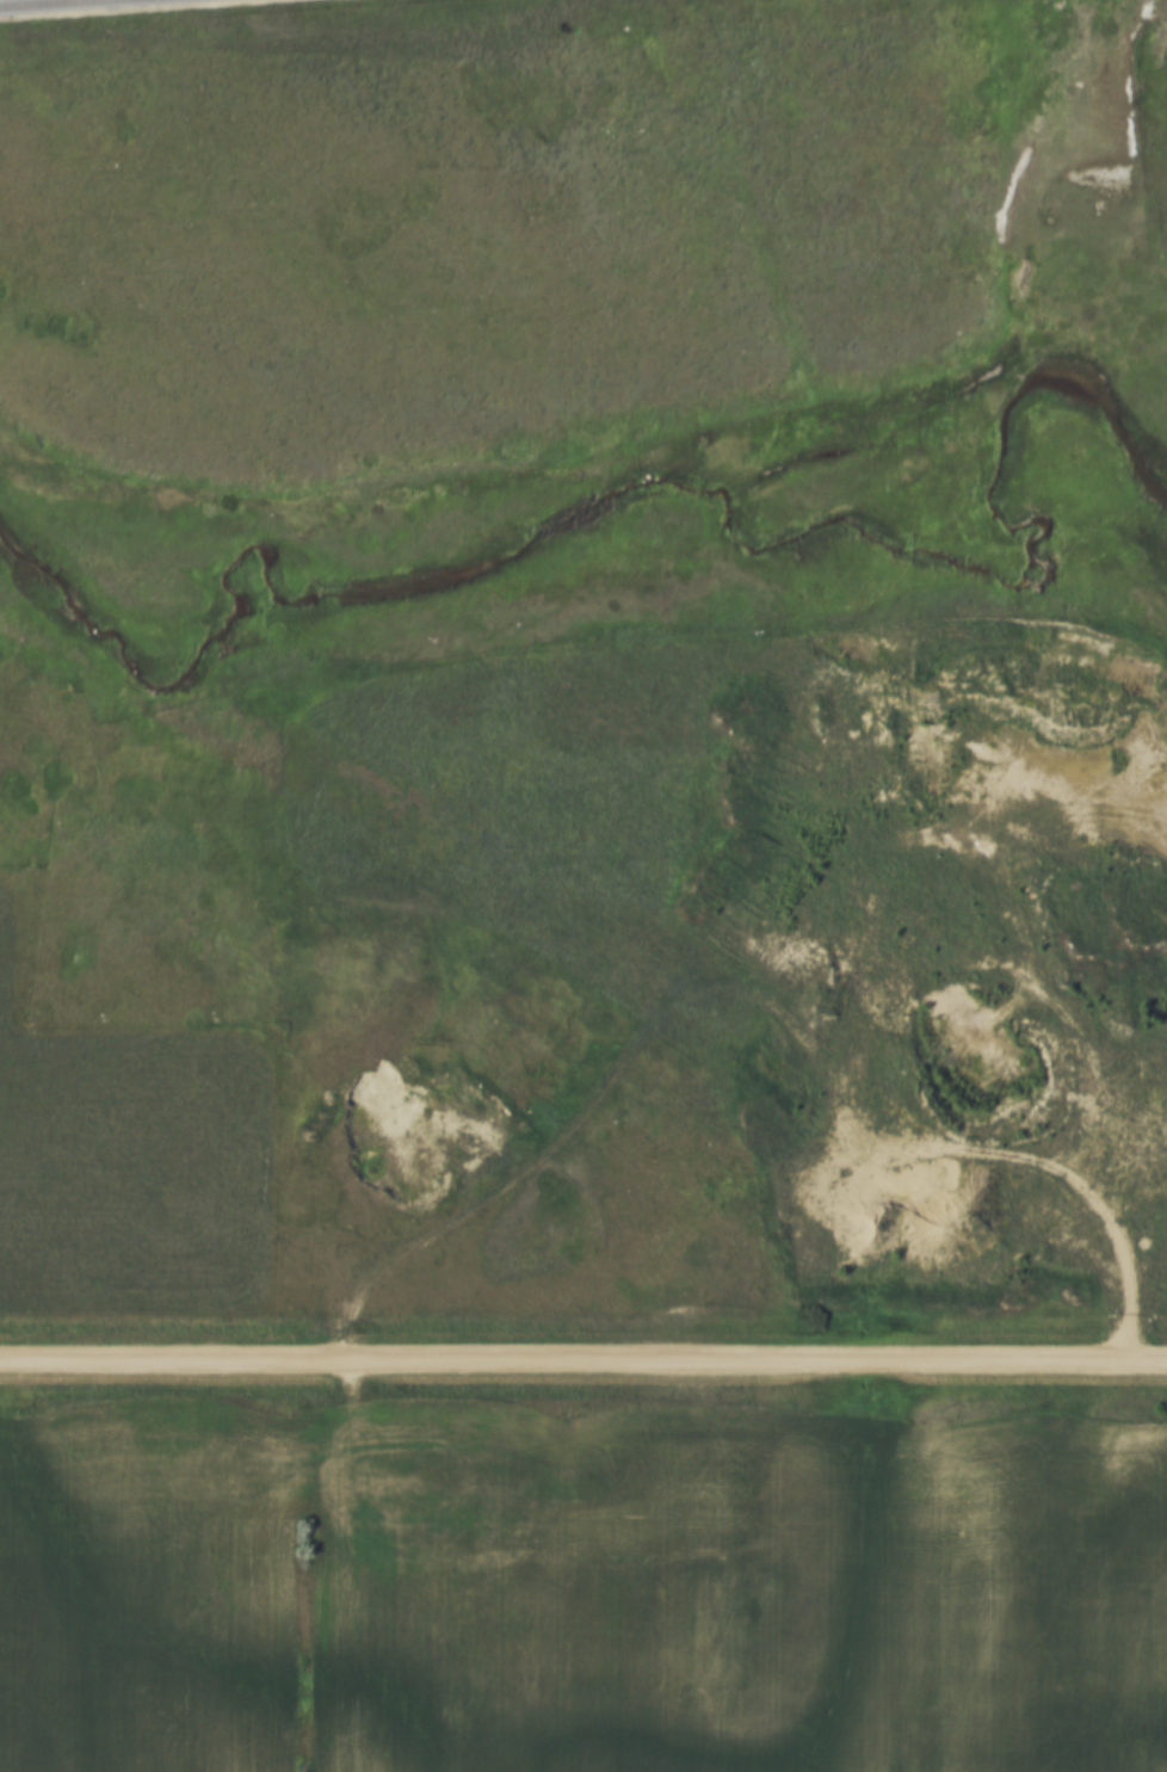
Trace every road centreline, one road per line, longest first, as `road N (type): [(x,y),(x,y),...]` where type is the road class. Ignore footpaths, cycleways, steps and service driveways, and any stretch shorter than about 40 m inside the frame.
road 1 (residential): [(1166,1360),(0,1359)]

